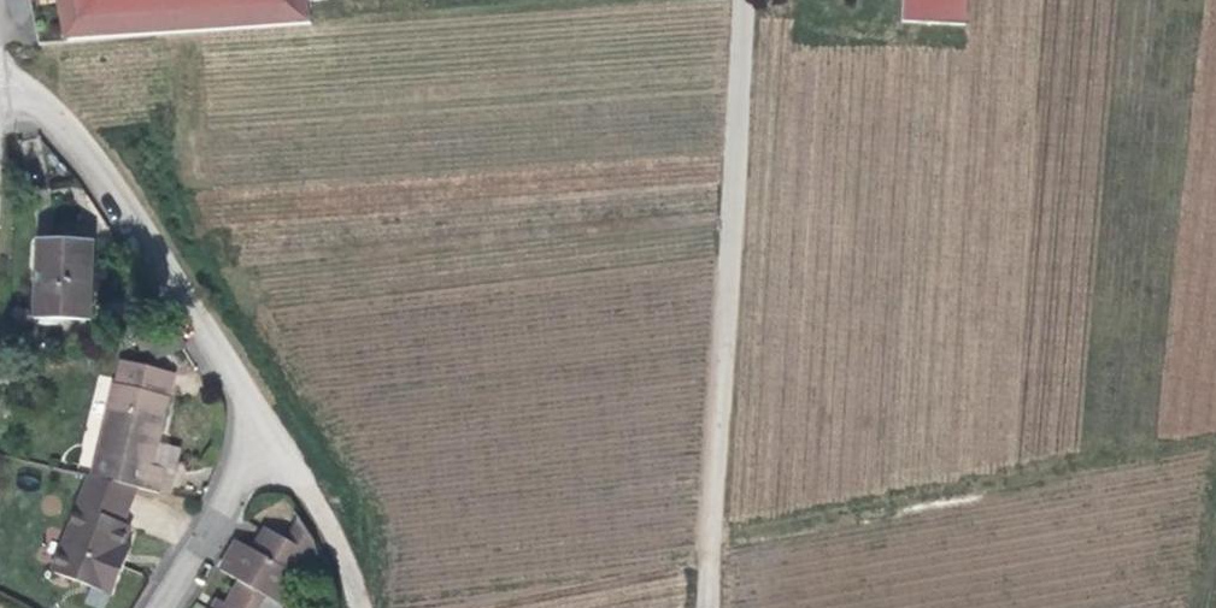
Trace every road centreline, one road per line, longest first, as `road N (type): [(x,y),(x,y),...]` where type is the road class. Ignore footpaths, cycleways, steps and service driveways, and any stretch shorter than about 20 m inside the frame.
road 1 (residential): [(164,607),(267,429),(165,261),(59,121),(0,78)]
road 2 (track): [(708,607),(740,0)]
road 3 (track): [(267,429),(348,561),(358,607)]

